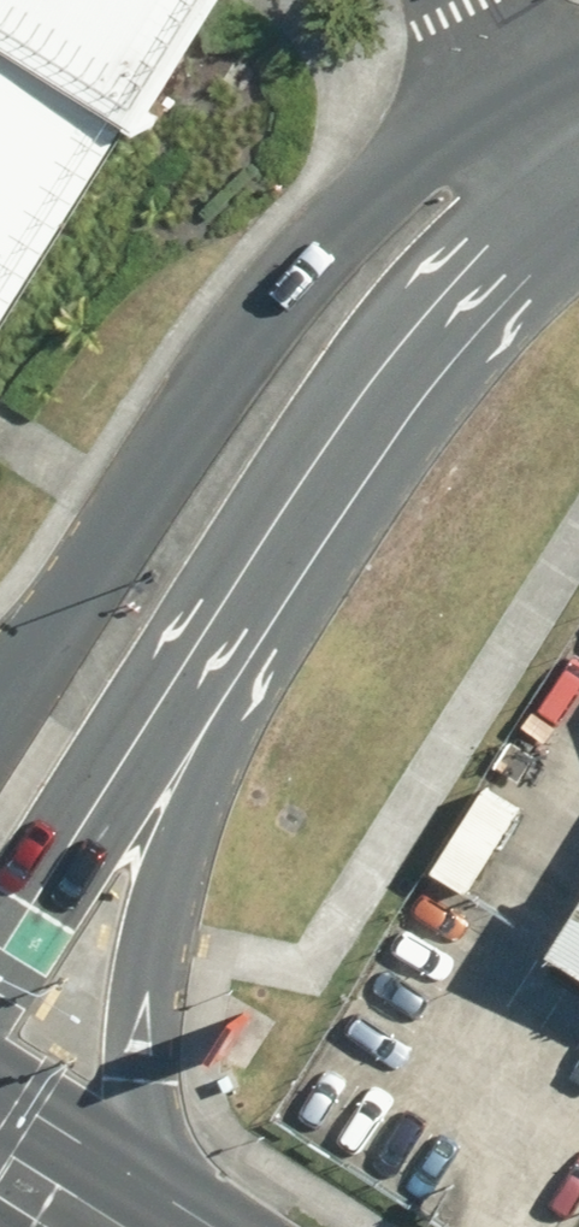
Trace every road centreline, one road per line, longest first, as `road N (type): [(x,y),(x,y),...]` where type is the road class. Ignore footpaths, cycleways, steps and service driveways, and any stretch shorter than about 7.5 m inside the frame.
road 1 (unclassified): [(0,701),(301,281),(352,224),(451,174),(558,144)]
road 2 (primary): [(247,571),(170,882),(142,1076),(154,1140),(187,1226)]
road 3 (unclassified): [(558,144),(247,571)]
road 4 (unclassified): [(247,571),(0,976)]

